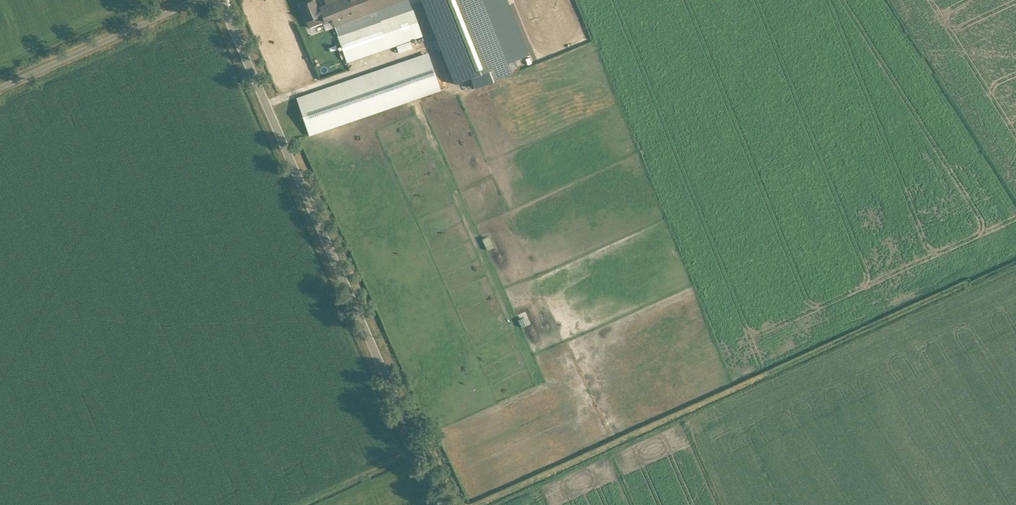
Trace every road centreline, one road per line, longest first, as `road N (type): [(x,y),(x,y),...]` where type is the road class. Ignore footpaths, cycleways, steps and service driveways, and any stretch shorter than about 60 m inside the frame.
road 1 (unclassified): [(443,504),(220,0)]
road 2 (unclassified): [(0,88),(198,0)]

